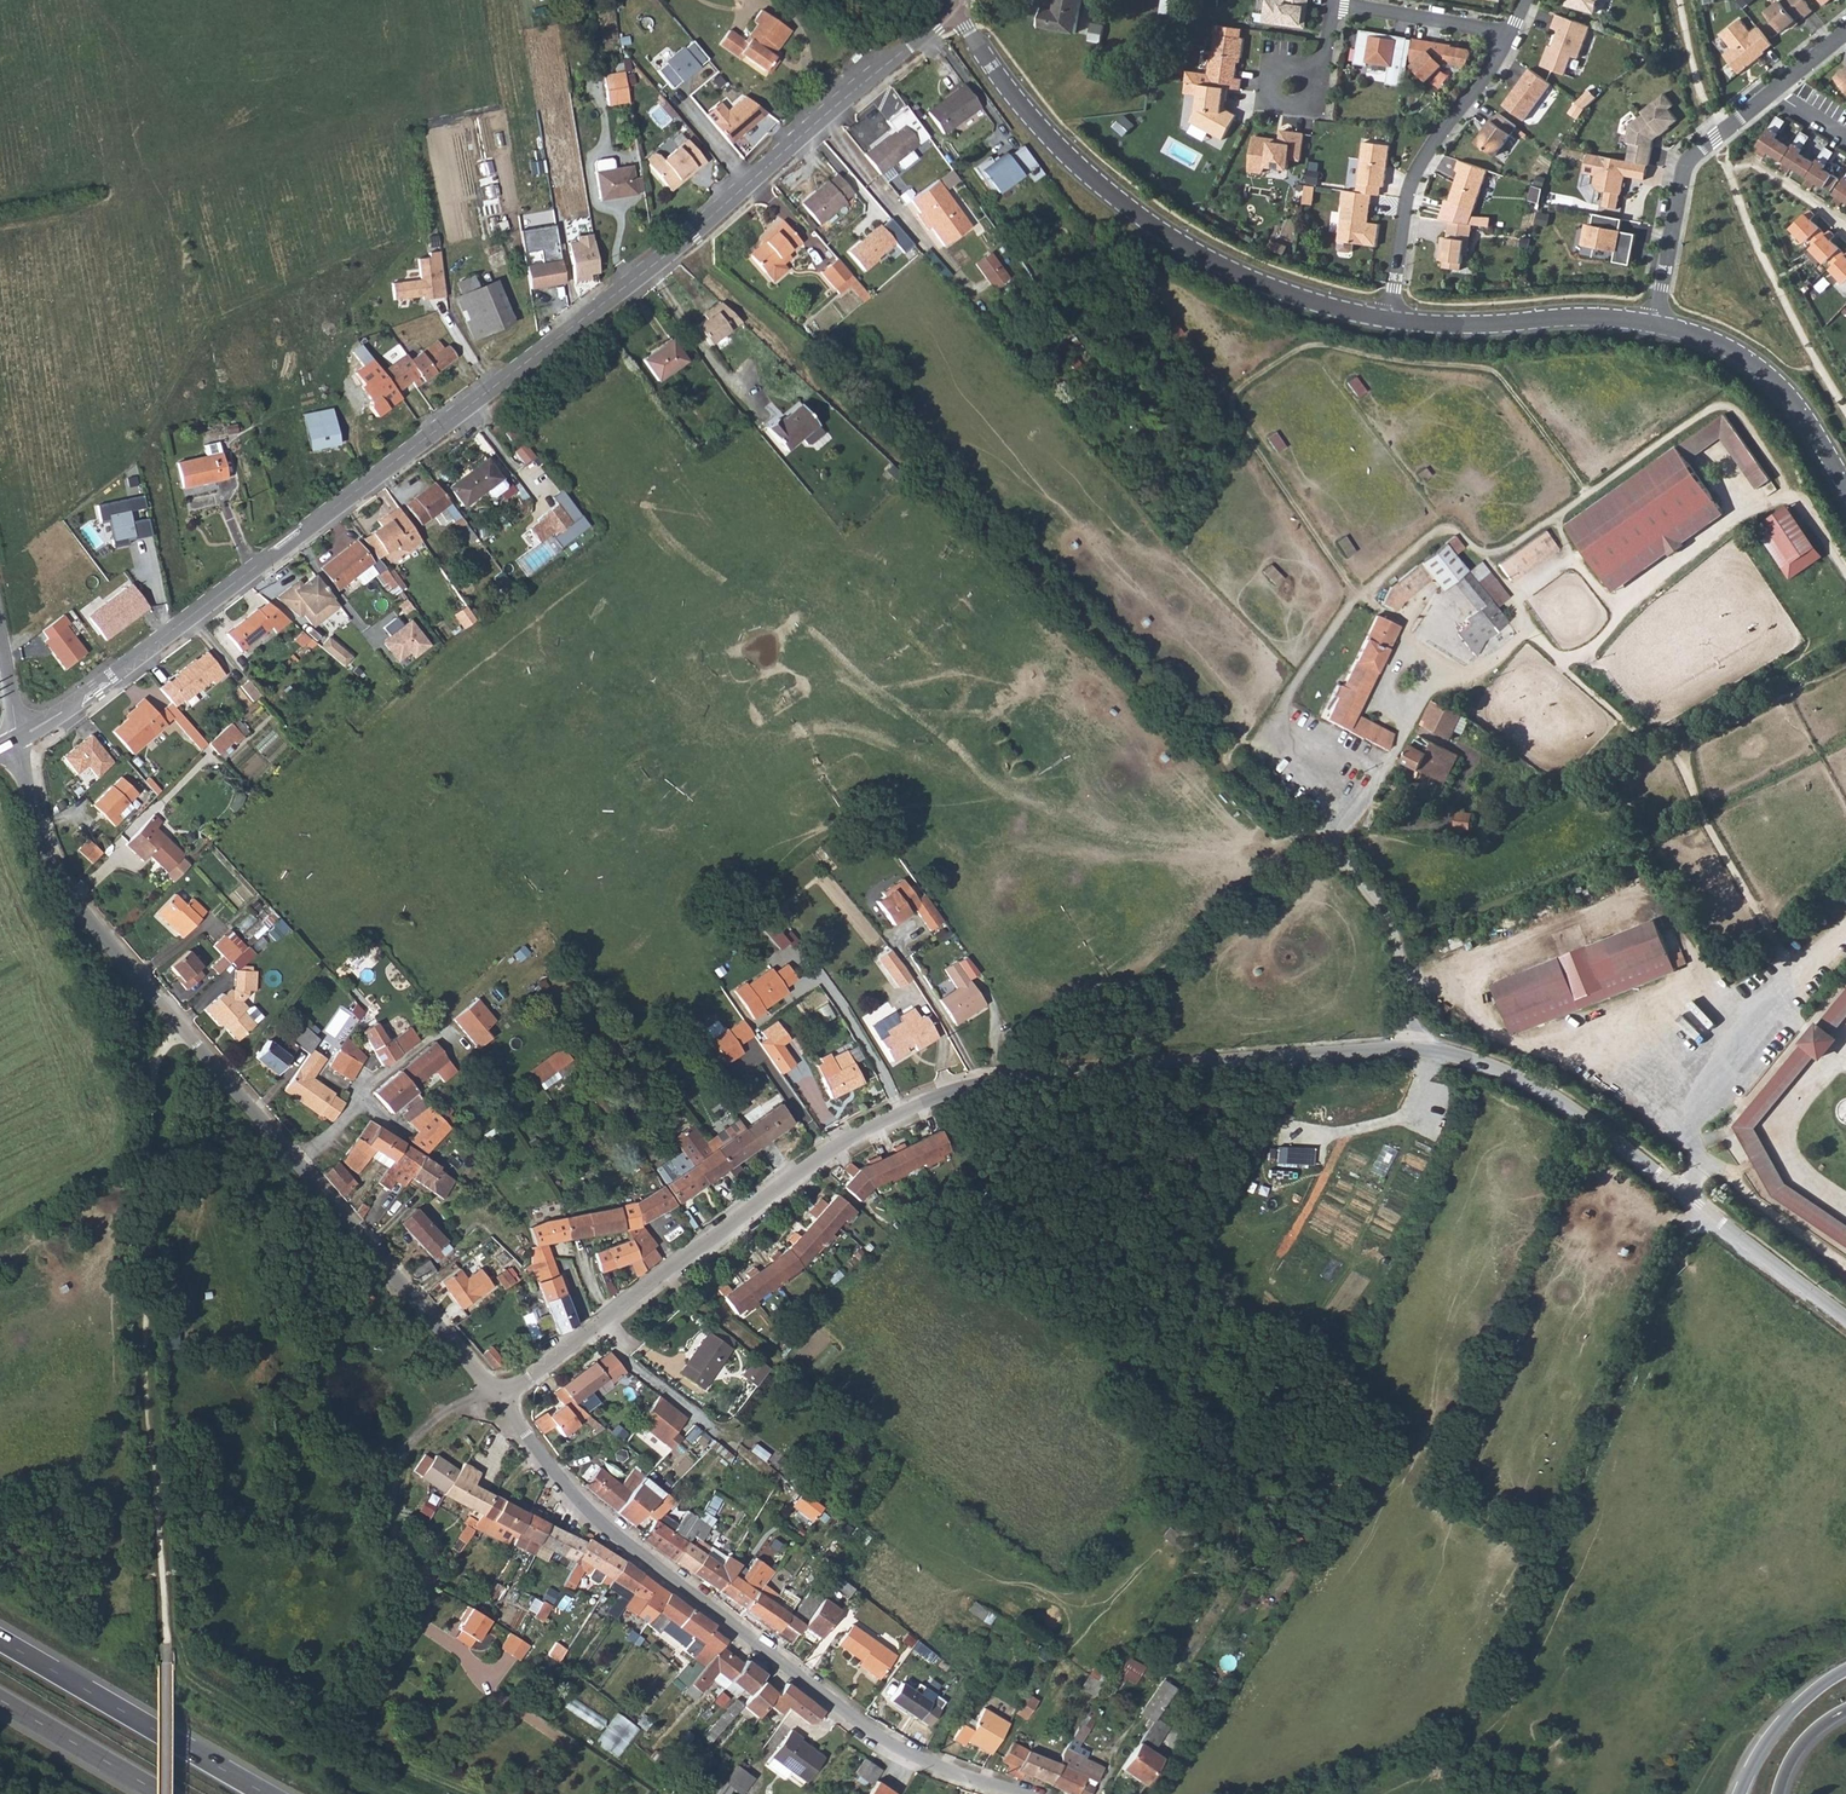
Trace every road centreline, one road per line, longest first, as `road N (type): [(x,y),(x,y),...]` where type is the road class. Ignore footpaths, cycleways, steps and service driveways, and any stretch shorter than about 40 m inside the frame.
road 1 (track): [(1845,571),(1729,404),(1704,411),(1588,492),(1497,372),(1314,344),(1235,390),(1230,405),(1359,596),(1441,528),(1450,526),(1477,551),(1503,551)]
road 2 (tertiary): [(17,741),(162,639),(680,241),(951,5)]
road 3 (tertiary): [(499,1393),(781,1183),(900,1114),(1054,1073),(1405,1050)]
road 4 (residential): [(499,1393),(581,1504),(659,1569),(859,1722),(911,1754),(1020,1793)]
road 5 (tertiary): [(1389,319),(1253,280),(1139,215),(1046,133),(951,5)]
road 6 (tertiary): [(1405,1050),(1473,1060),(1553,1097),(1845,1318)]
road 7 (tertiary): [(17,741),(58,880),(299,1166)]
road 8 (track): [(1845,663),(1694,738),(1690,761),(1698,808),(1807,978)]
road 9 (residential): [(493,1678),(419,1624),(420,1580),(391,1518),(391,1491),(400,1457),(419,1429),(446,1408),(499,1393)]
road 10 (unclassified): [(1405,1050),(1397,958),(1379,912),(1339,863),(1322,788),(1291,739)]
road 11 (residential): [(1389,319),(1409,184),(1511,35)]
road 12 (trunk): [(265,1793),(0,1640)]
road 13 (tertiary): [(299,1166),(499,1393)]
road 14 (residential): [(1654,324),(1685,163),(1776,92)]
road 15 (tertiary): [(1654,324),(1389,319)]
road 16 (tertiary): [(1845,488),(1775,383),(1721,345),(1654,324)]
road 17 (trunk): [(0,1700),(162,1793)]
road 18 (residential): [(1335,1),(1511,35)]
road 19 (trunk): [(1845,1670),(1769,1726),(1734,1793)]

